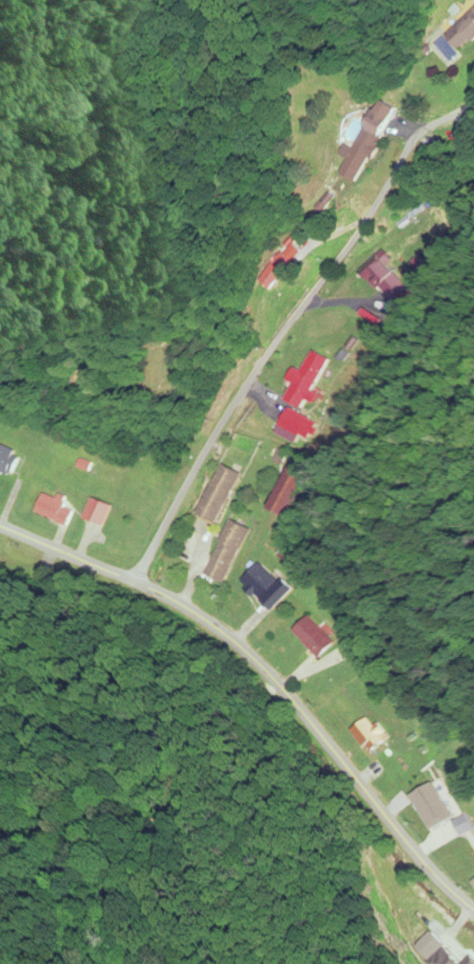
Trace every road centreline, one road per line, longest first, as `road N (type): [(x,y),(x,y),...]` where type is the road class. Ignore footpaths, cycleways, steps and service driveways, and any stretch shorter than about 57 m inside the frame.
road 1 (tertiary): [(0,522),(192,602),(298,700),(473,899)]
road 2 (residential): [(141,581),(171,506),(418,139),(473,97)]

